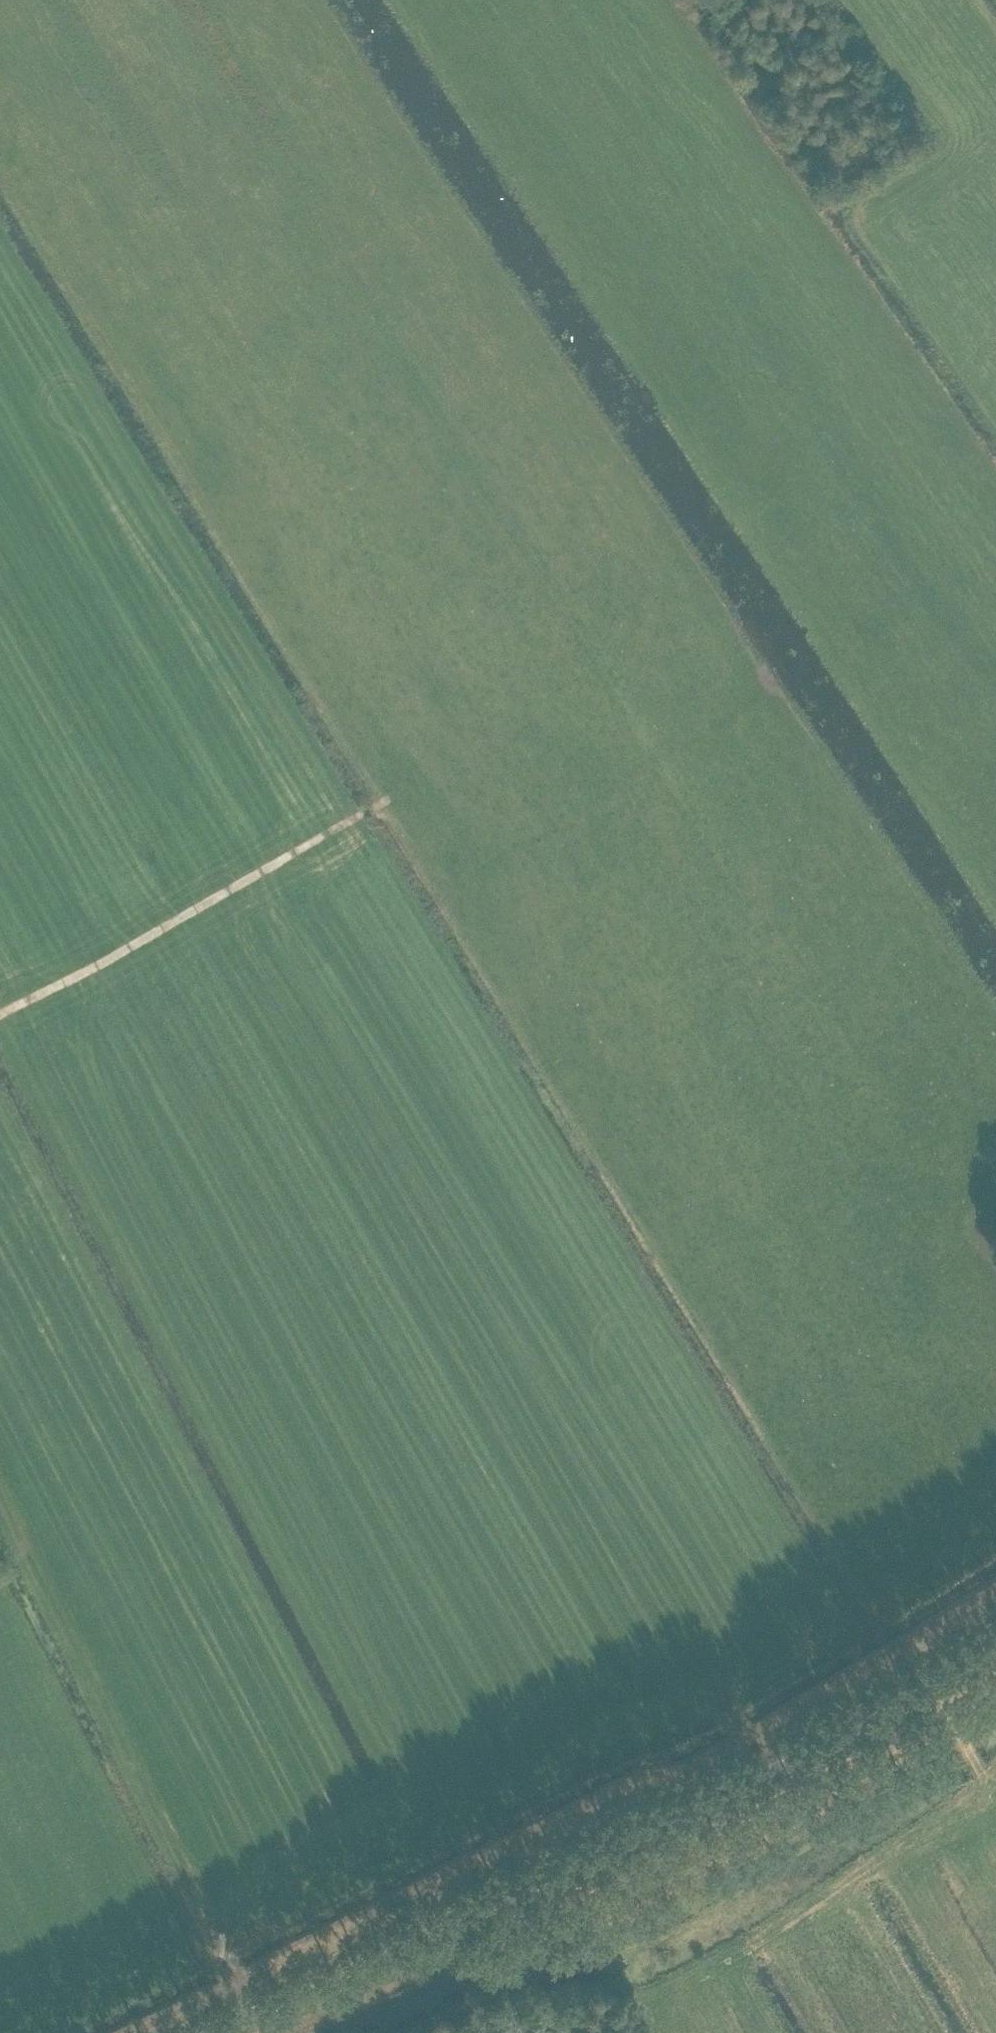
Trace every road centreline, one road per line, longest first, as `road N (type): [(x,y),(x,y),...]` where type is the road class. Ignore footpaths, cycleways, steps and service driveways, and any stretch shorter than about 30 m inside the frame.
road 1 (unclassified): [(214,2032),(688,1812),(995,1635)]

